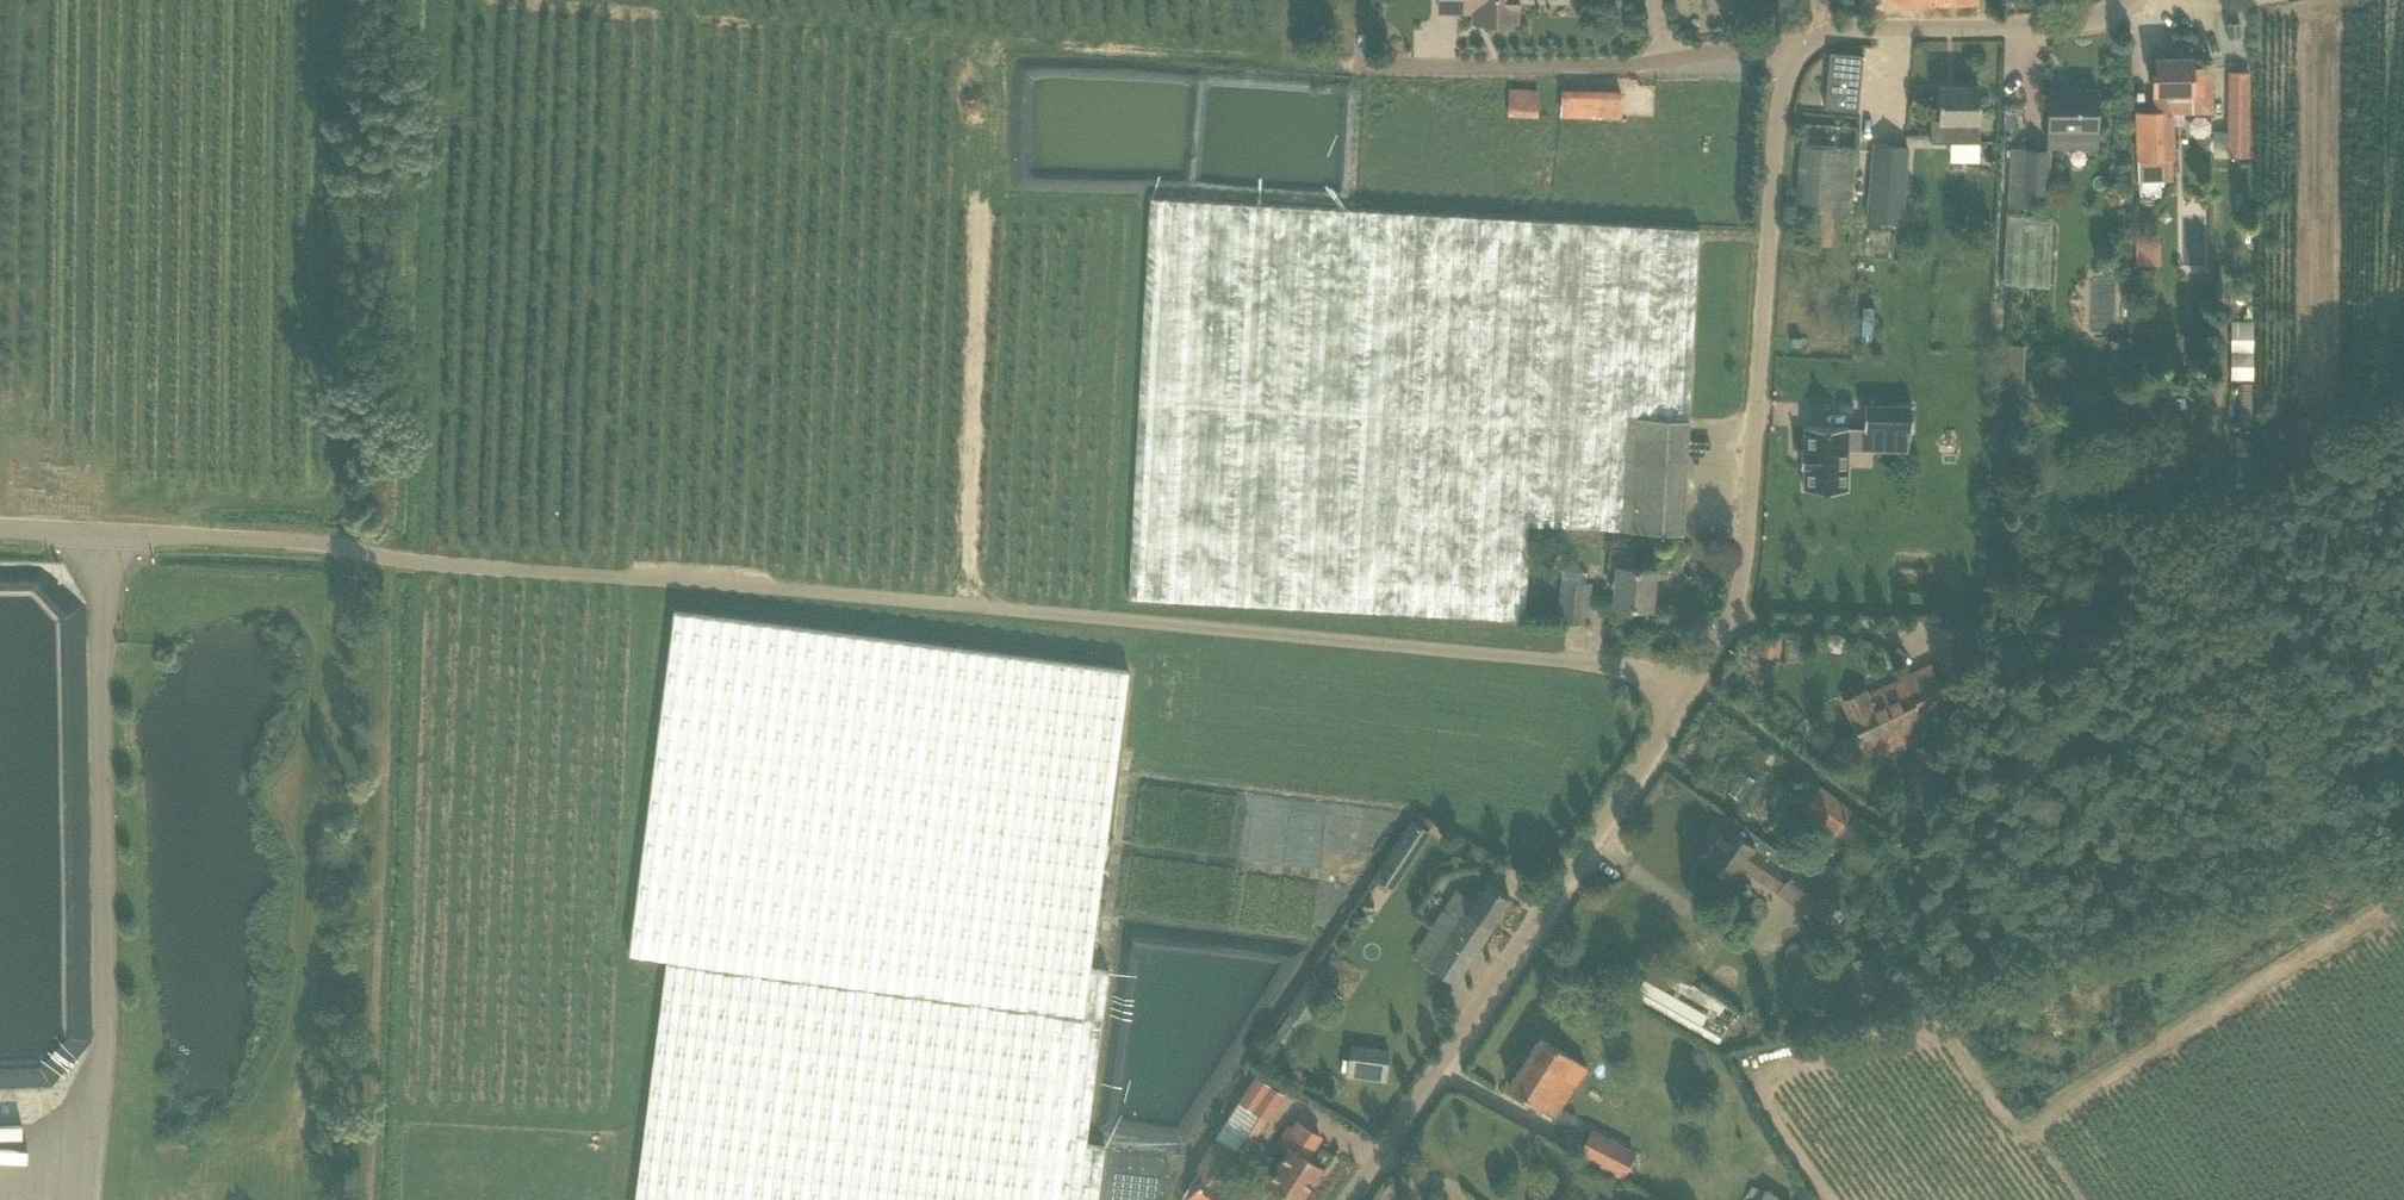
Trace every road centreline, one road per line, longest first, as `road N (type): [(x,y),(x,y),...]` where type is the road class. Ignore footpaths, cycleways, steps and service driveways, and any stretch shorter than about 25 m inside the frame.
road 1 (unclassified): [(0,532),(313,543),(415,565),(737,586),(1624,668),(1683,700)]
road 2 (track): [(1800,47),(1618,67),(1366,68),(718,21)]
road 3 (unclassified): [(1683,700),(1727,629),(1745,549),(1779,103),(1800,47),(1846,28),(2060,27),(2131,0)]
road 4 (track): [(100,537),(107,1043),(87,1199)]
road 5 (unclassified): [(1352,1199),(1683,700)]
road 6 (track): [(2129,2),(2283,0)]

